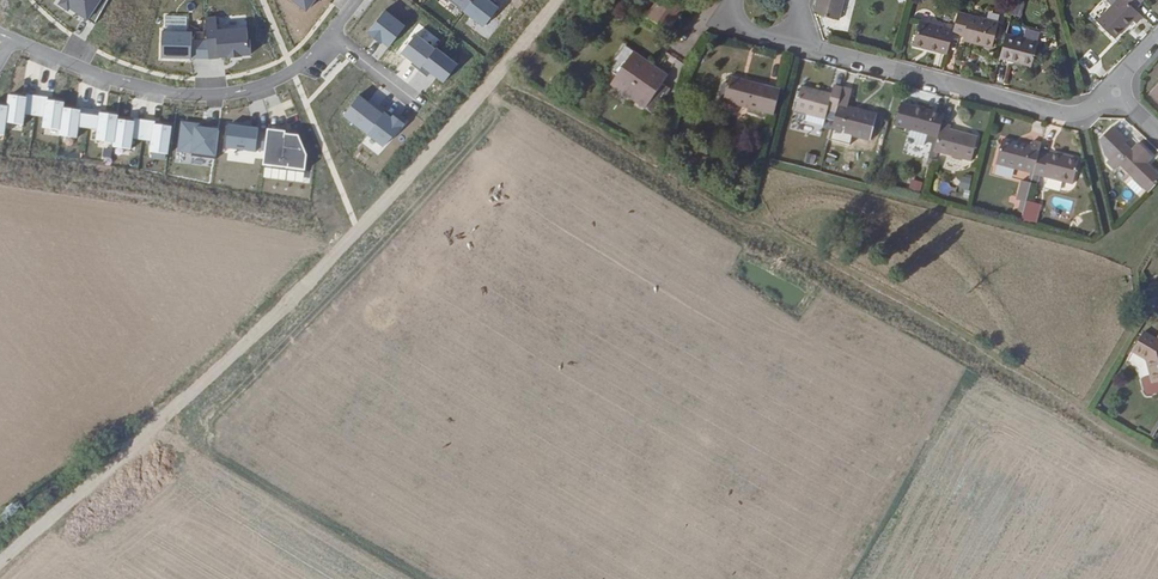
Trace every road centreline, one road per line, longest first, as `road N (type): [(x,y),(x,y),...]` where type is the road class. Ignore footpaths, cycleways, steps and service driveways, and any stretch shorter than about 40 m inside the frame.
road 1 (track): [(557,0),(346,240),(178,408),(0,564)]
road 2 (residential): [(1114,87),(1075,118),(818,52),(768,0)]
road 3 (residential): [(330,35),(271,81),(190,94),(118,78),(0,33)]

